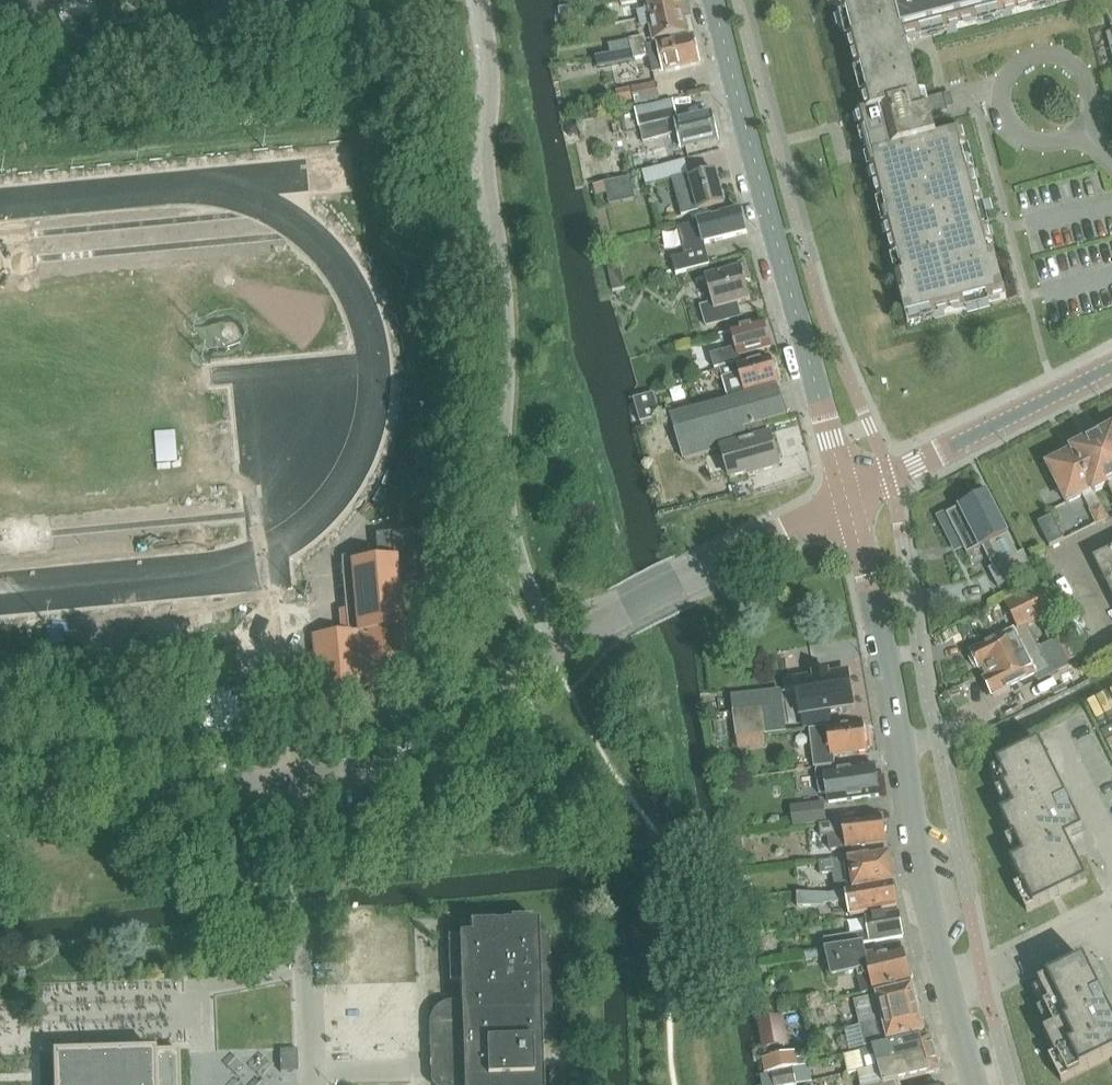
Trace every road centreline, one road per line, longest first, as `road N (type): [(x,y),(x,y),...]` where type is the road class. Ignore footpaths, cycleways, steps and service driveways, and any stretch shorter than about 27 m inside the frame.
road 1 (residential): [(0,806),(384,769),(440,749),(476,727),(556,646),(850,498)]
road 2 (tertiary): [(850,498),(715,0)]
road 3 (residential): [(952,991),(850,498)]
road 4 (tertiary): [(850,498),(1111,366)]
road 5 (residential): [(1081,129),(1058,143),(1030,140),(1005,108),(1009,80),(1030,59),(1059,57),(1091,87),(1090,116)]
road 6 (unclassified): [(952,991),(1111,913)]

